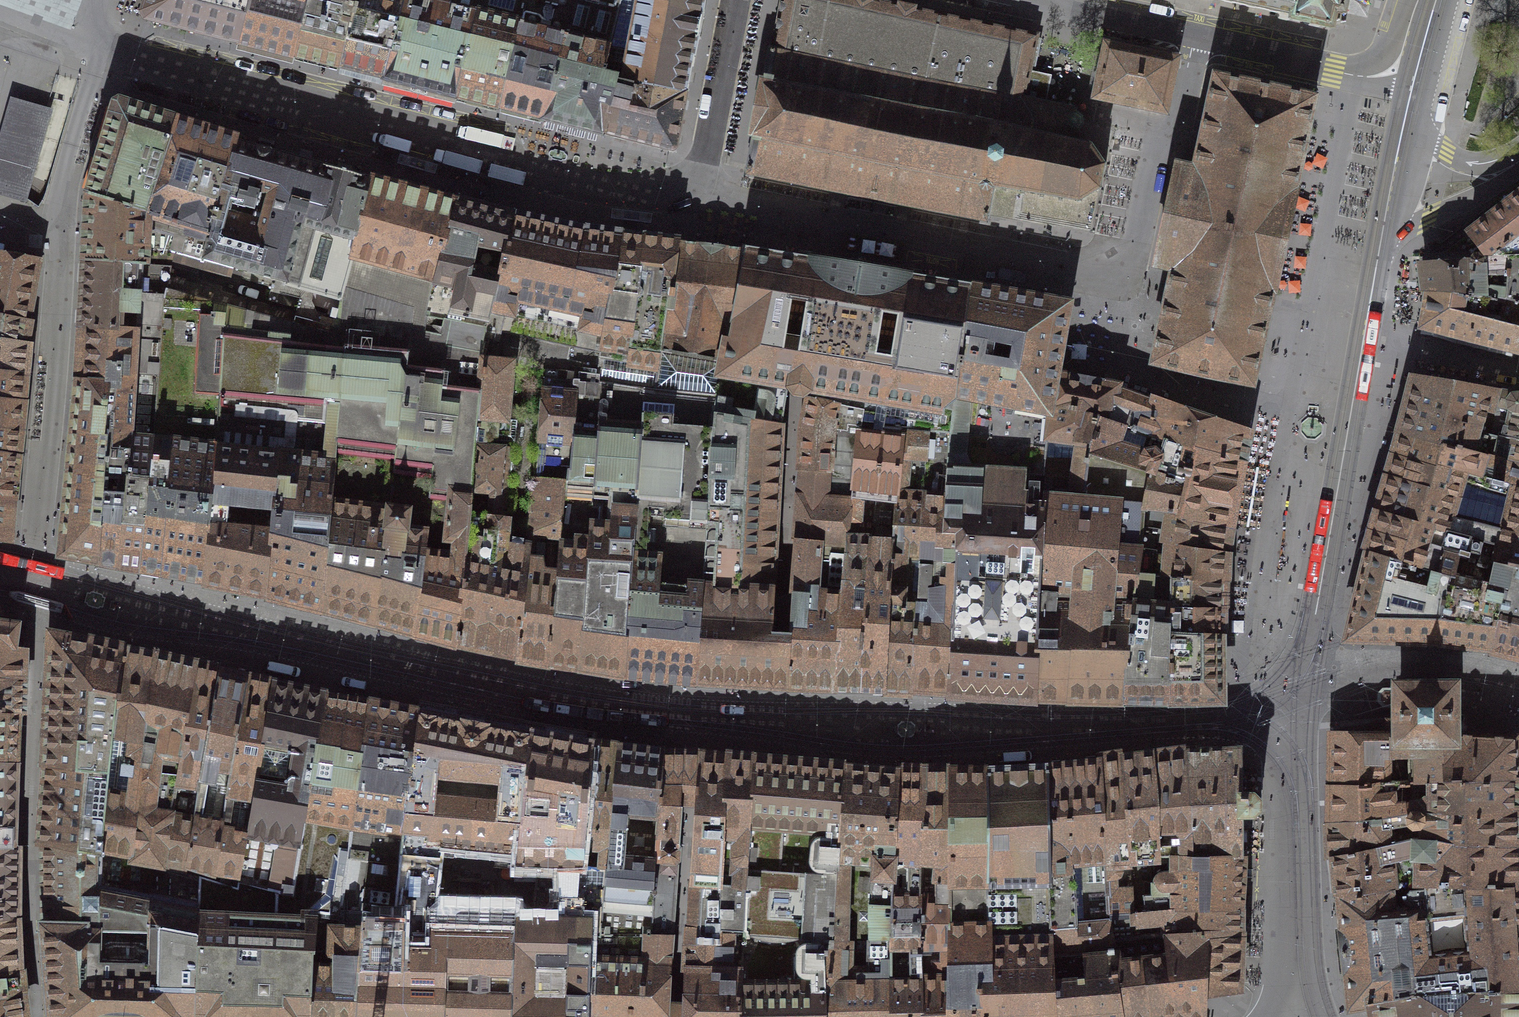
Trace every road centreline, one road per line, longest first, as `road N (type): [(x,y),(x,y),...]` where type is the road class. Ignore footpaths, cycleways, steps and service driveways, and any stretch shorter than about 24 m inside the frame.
road 1 (residential): [(179,617),(595,706),(853,726)]
road 2 (residential): [(698,195),(1118,269),(1129,256),(1155,148),(1183,116),(1200,35)]
road 3 (residential): [(698,195),(640,194),(539,173),(92,46)]
road 4 (residential): [(35,566),(66,187),(94,67),(92,46)]
road 5 (residential): [(35,601),(30,845),(39,1016)]
road 6 (residential): [(1307,691),(1364,335)]
road 7 (residential): [(962,731),(1229,719),(1307,691)]
road 8 (residential): [(1309,946),(1307,691)]
road 9 (residential): [(1413,83),(1200,35)]
road 10 (residential): [(1307,691),(1389,664),(1456,664),(1518,678)]
road 11 (residential): [(736,0),(698,195)]
road 12 (residential): [(1381,242),(1478,195),(1517,162)]
road 13 (residential): [(1518,374),(1364,335)]
road 14 (residential): [(1200,35),(1046,0)]
road 15 (residential): [(179,617),(124,590),(35,566)]
road 16 (residential): [(35,601),(116,624),(179,617)]
road 17 (residential): [(1517,162),(1463,161),(1403,125)]

